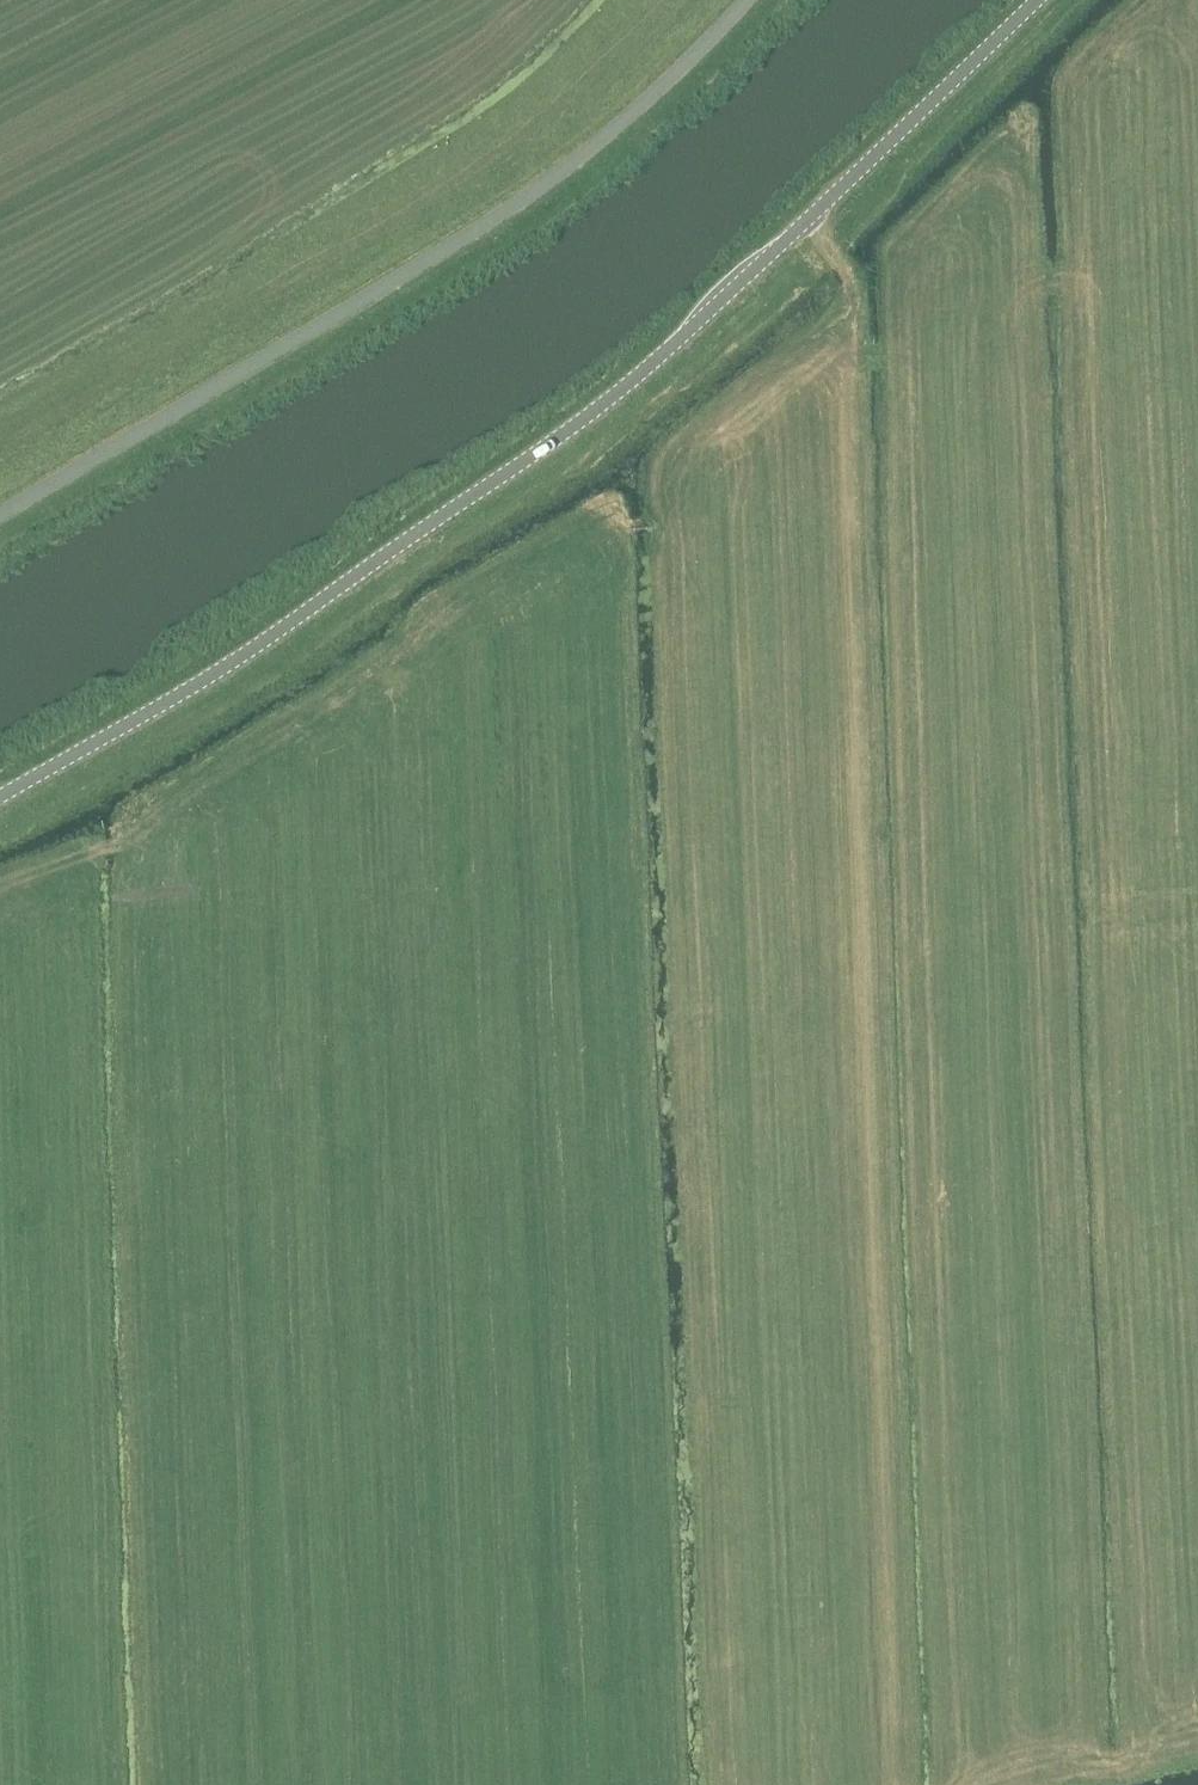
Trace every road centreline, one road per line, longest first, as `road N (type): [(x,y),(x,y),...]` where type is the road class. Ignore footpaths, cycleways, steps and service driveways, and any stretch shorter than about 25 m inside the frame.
road 1 (unclassified): [(0,805),(255,653),(631,386),(934,112),(1038,0)]
road 2 (unclassified): [(0,521),(525,208),(636,125),(756,0)]

